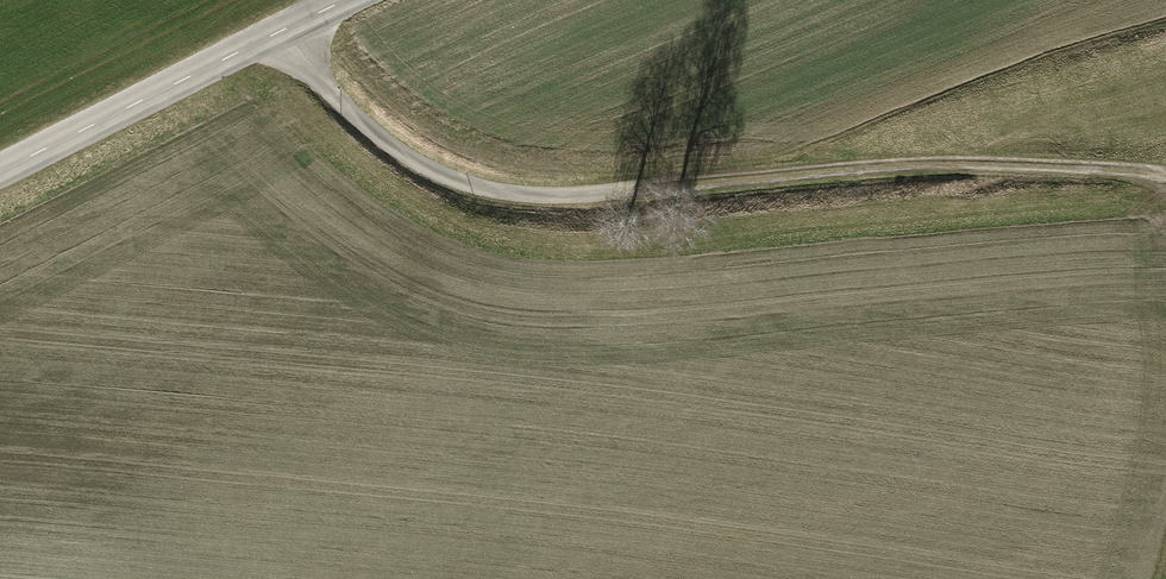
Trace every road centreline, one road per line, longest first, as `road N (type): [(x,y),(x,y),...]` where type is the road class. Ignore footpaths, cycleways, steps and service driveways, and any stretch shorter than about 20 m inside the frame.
road 1 (track): [(290,33),(362,130),(471,193),(577,206),(908,172),(1165,184)]
road 2 (tertiary): [(0,177),(363,0)]

